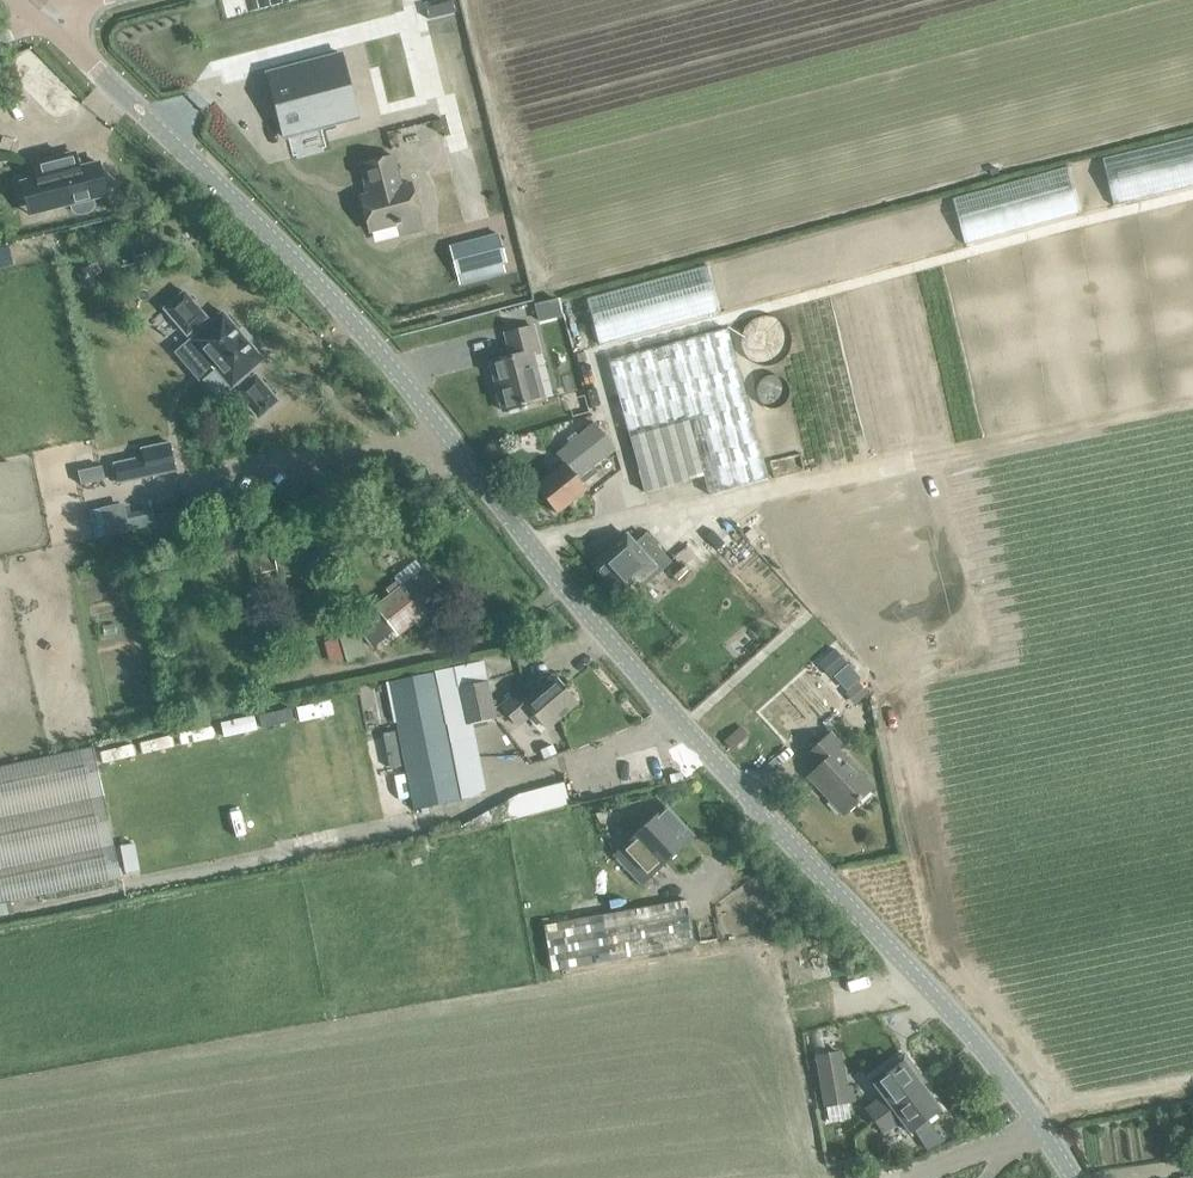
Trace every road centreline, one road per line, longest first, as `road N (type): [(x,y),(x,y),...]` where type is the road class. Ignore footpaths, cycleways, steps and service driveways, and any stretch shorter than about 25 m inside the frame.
road 1 (unclassified): [(1070,1177),(1008,1082),(643,680),(334,296),(50,19)]
road 2 (track): [(536,547),(1192,404)]
road 3 (track): [(1035,1124),(1192,1091)]

